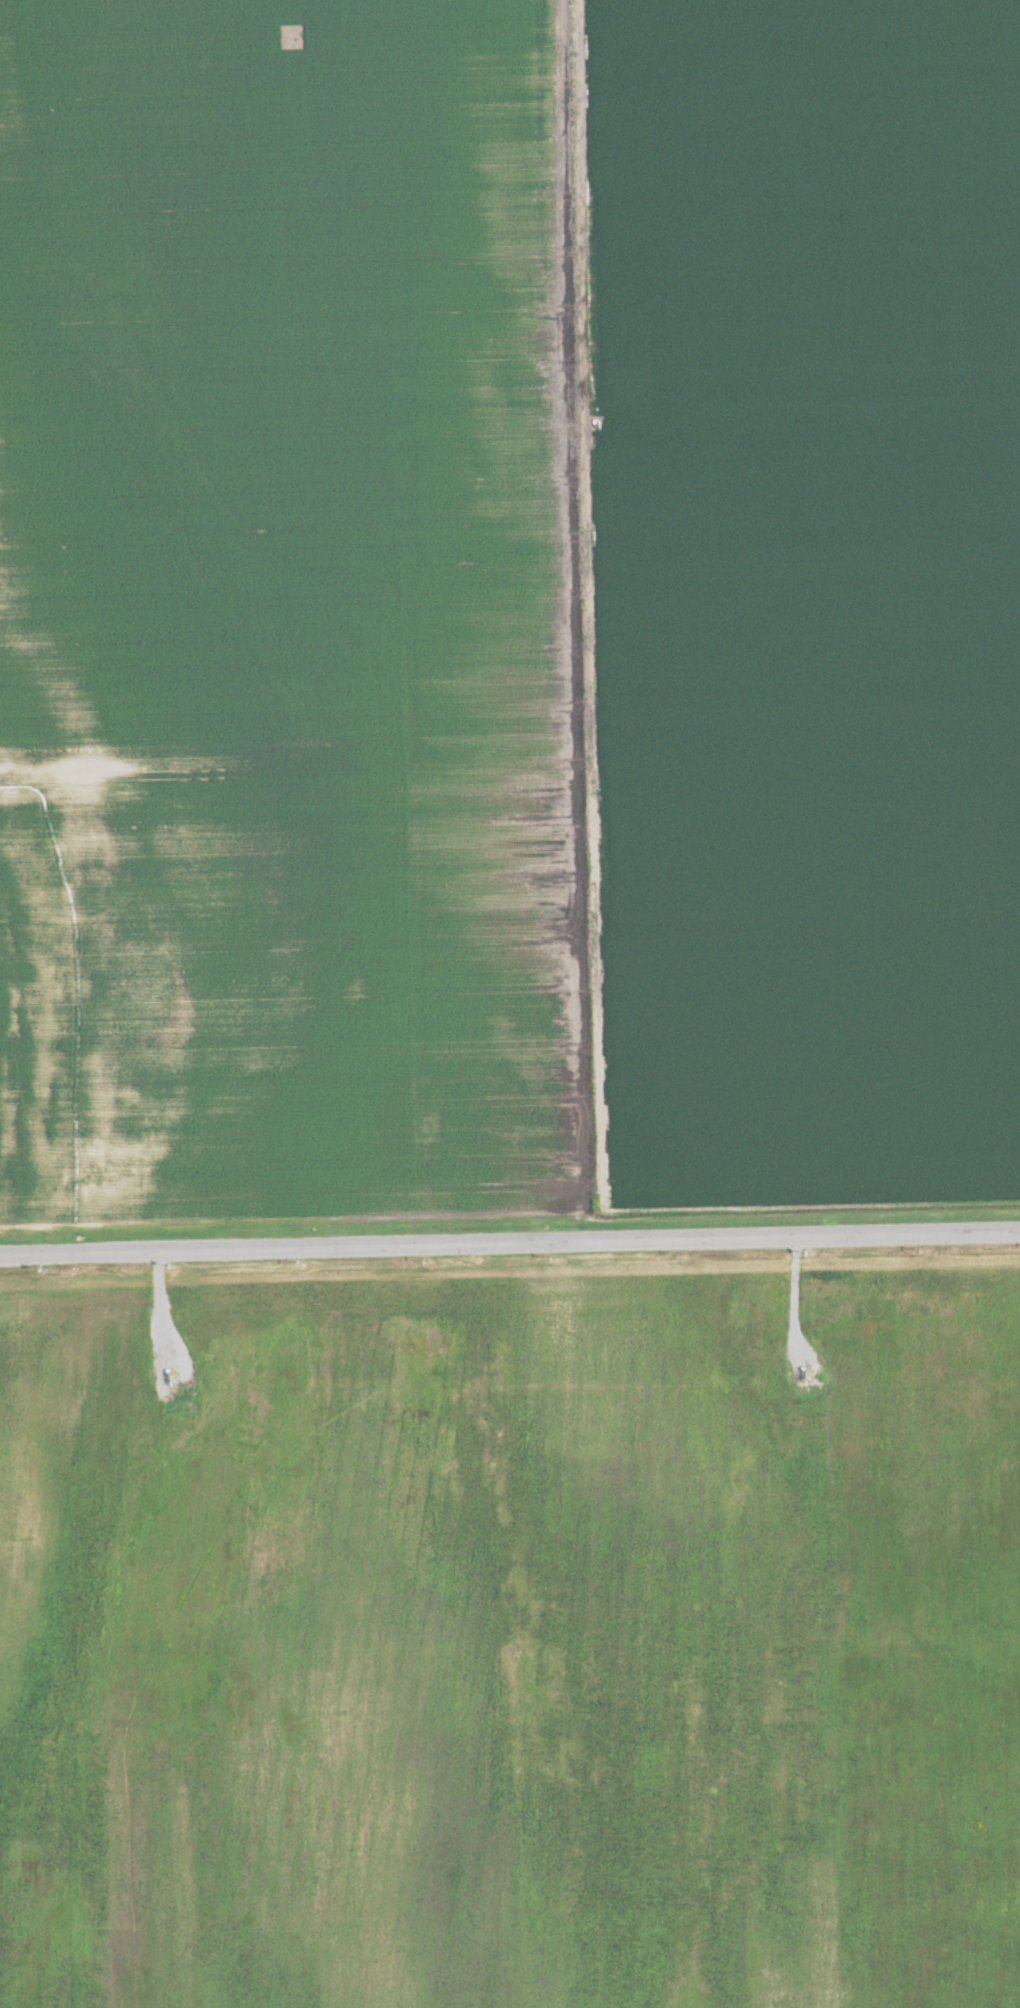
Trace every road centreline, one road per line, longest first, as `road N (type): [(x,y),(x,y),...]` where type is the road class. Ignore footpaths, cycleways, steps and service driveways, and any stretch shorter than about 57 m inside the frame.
road 1 (residential): [(1019,1229),(0,1251)]

